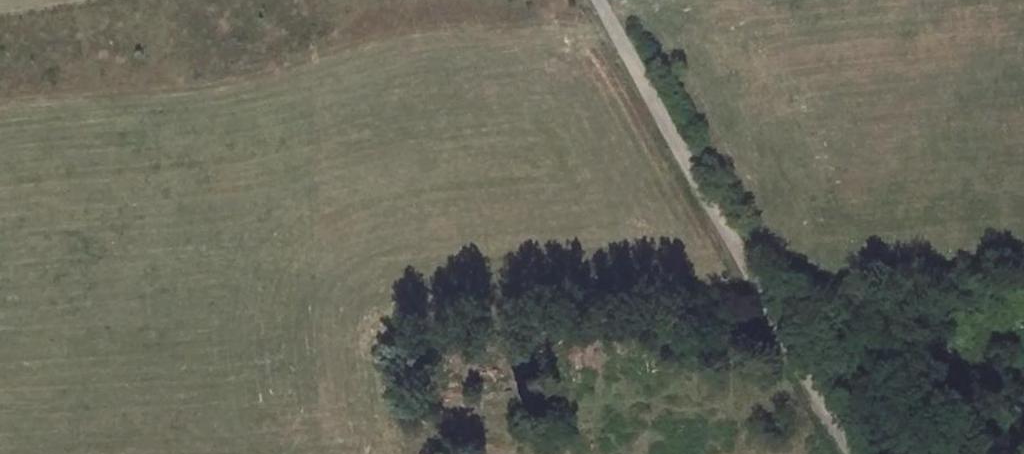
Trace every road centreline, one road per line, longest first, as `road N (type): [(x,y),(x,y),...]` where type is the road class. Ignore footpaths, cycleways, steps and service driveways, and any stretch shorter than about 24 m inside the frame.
road 1 (track): [(857,453),(601,0)]

